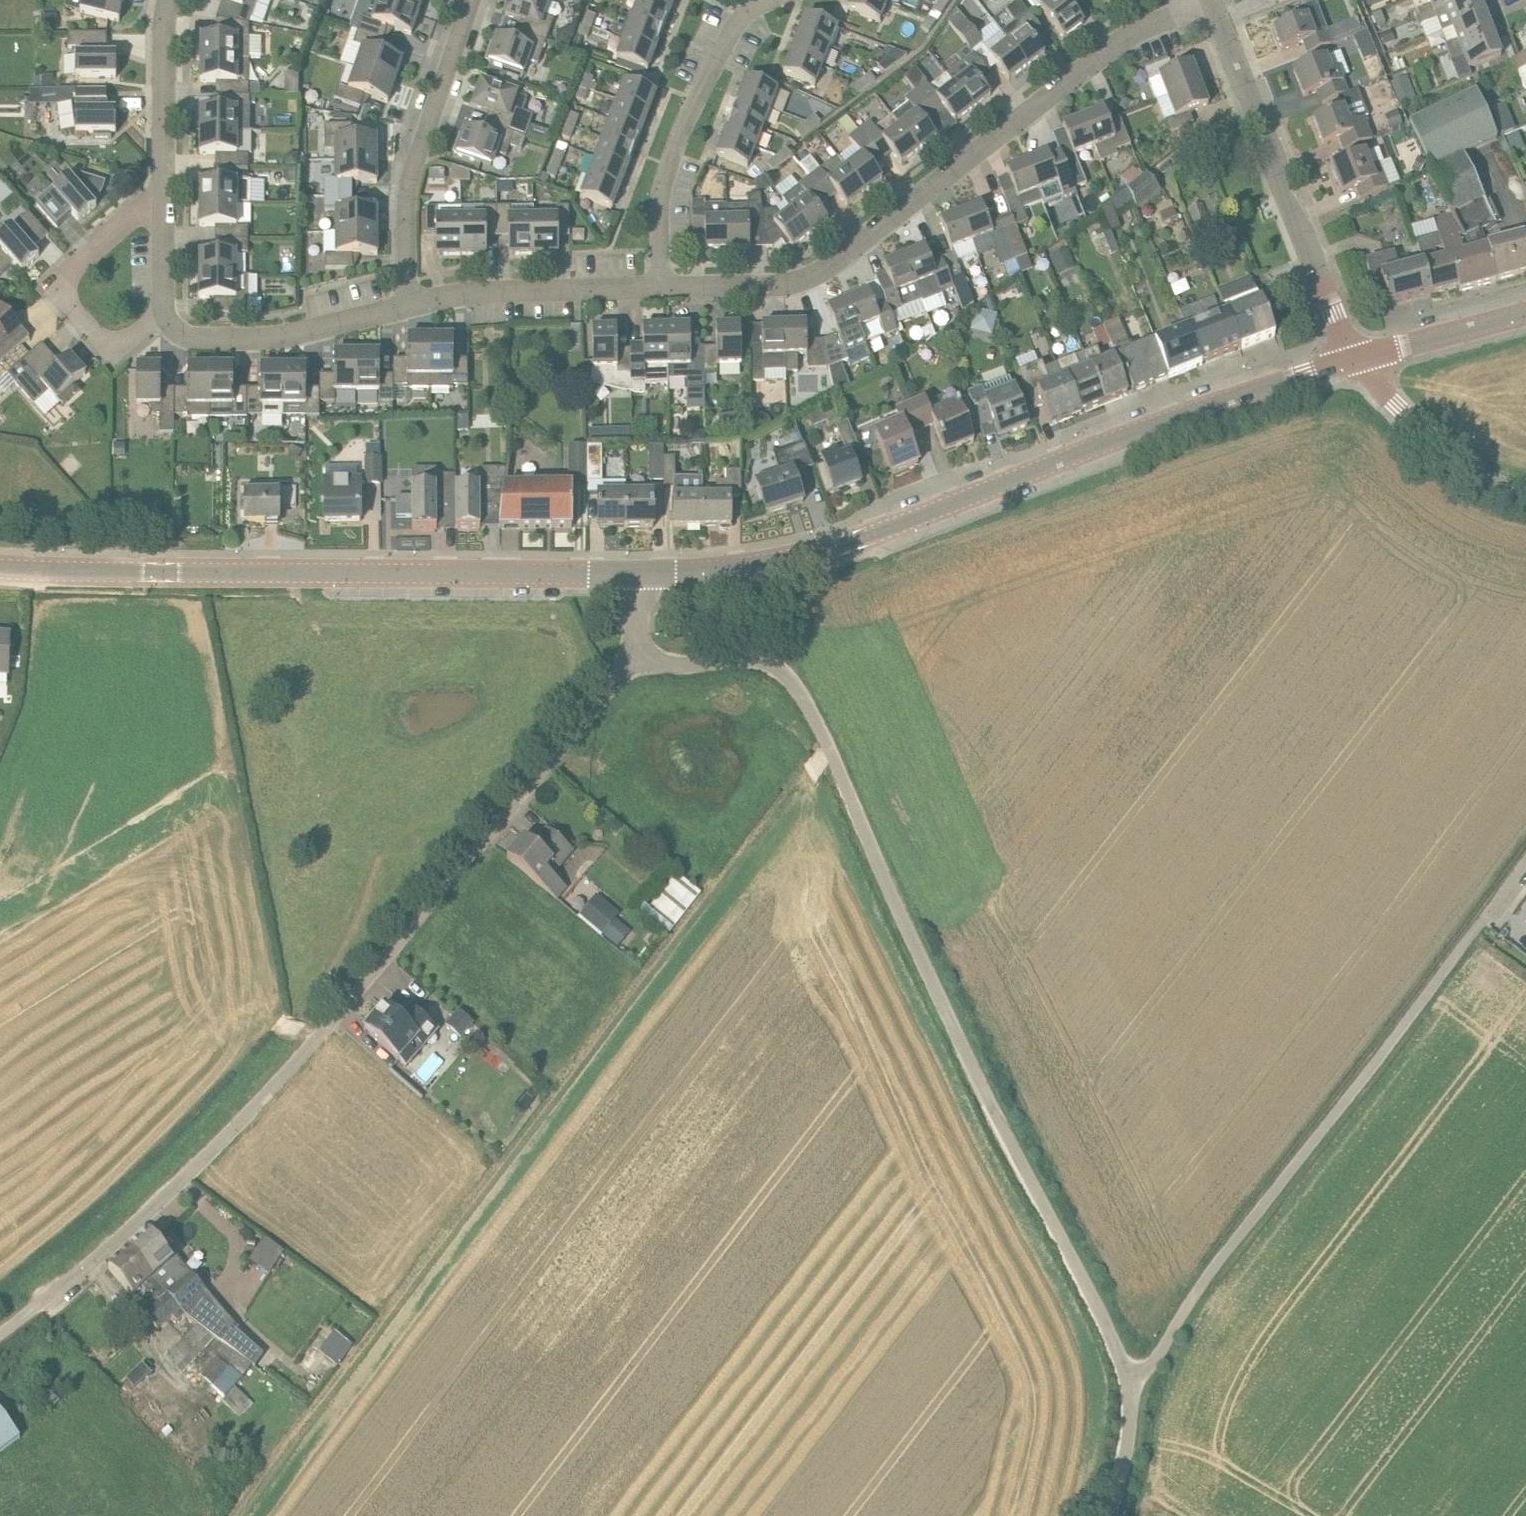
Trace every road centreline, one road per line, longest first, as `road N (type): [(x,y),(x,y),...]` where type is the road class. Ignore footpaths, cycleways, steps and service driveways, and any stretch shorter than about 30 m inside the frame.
road 1 (unclassified): [(1132,1386),(799,689),(760,659),(672,664),(637,652)]
road 2 (unclassified): [(0,1334),(154,1206),(292,1065),(637,652)]
road 3 (tertiary): [(634,574),(755,568),(878,534),(1355,360)]
road 4 (unclassified): [(1525,868),(1206,1278),(1132,1386)]
road 5 (residential): [(662,287),(780,284),(818,272),(1105,52),(1209,0)]
road 6 (tertiary): [(634,574),(0,567)]
road 7 (residential): [(1355,360),(1213,0)]
road 8 (residential): [(662,287),(665,173),(732,28),(764,0)]
road 9 (residential): [(408,304),(411,177),(471,0)]
road 10 (residential): [(167,319),(106,344),(66,292),(77,264),(164,191)]
road 11 (residential): [(408,304),(481,292),(662,287)]
road 12 (residential): [(167,319),(184,335),(267,337),(408,304)]
road 13 (residential): [(1355,360),(1454,456),(1525,492)]
road 14 (residential): [(164,191),(169,0)]
road 15 (tertiary): [(1355,360),(1525,314)]
road 16 (unclassified): [(1109,1515),(1132,1386)]
road 17 (residential): [(167,319),(164,191)]

